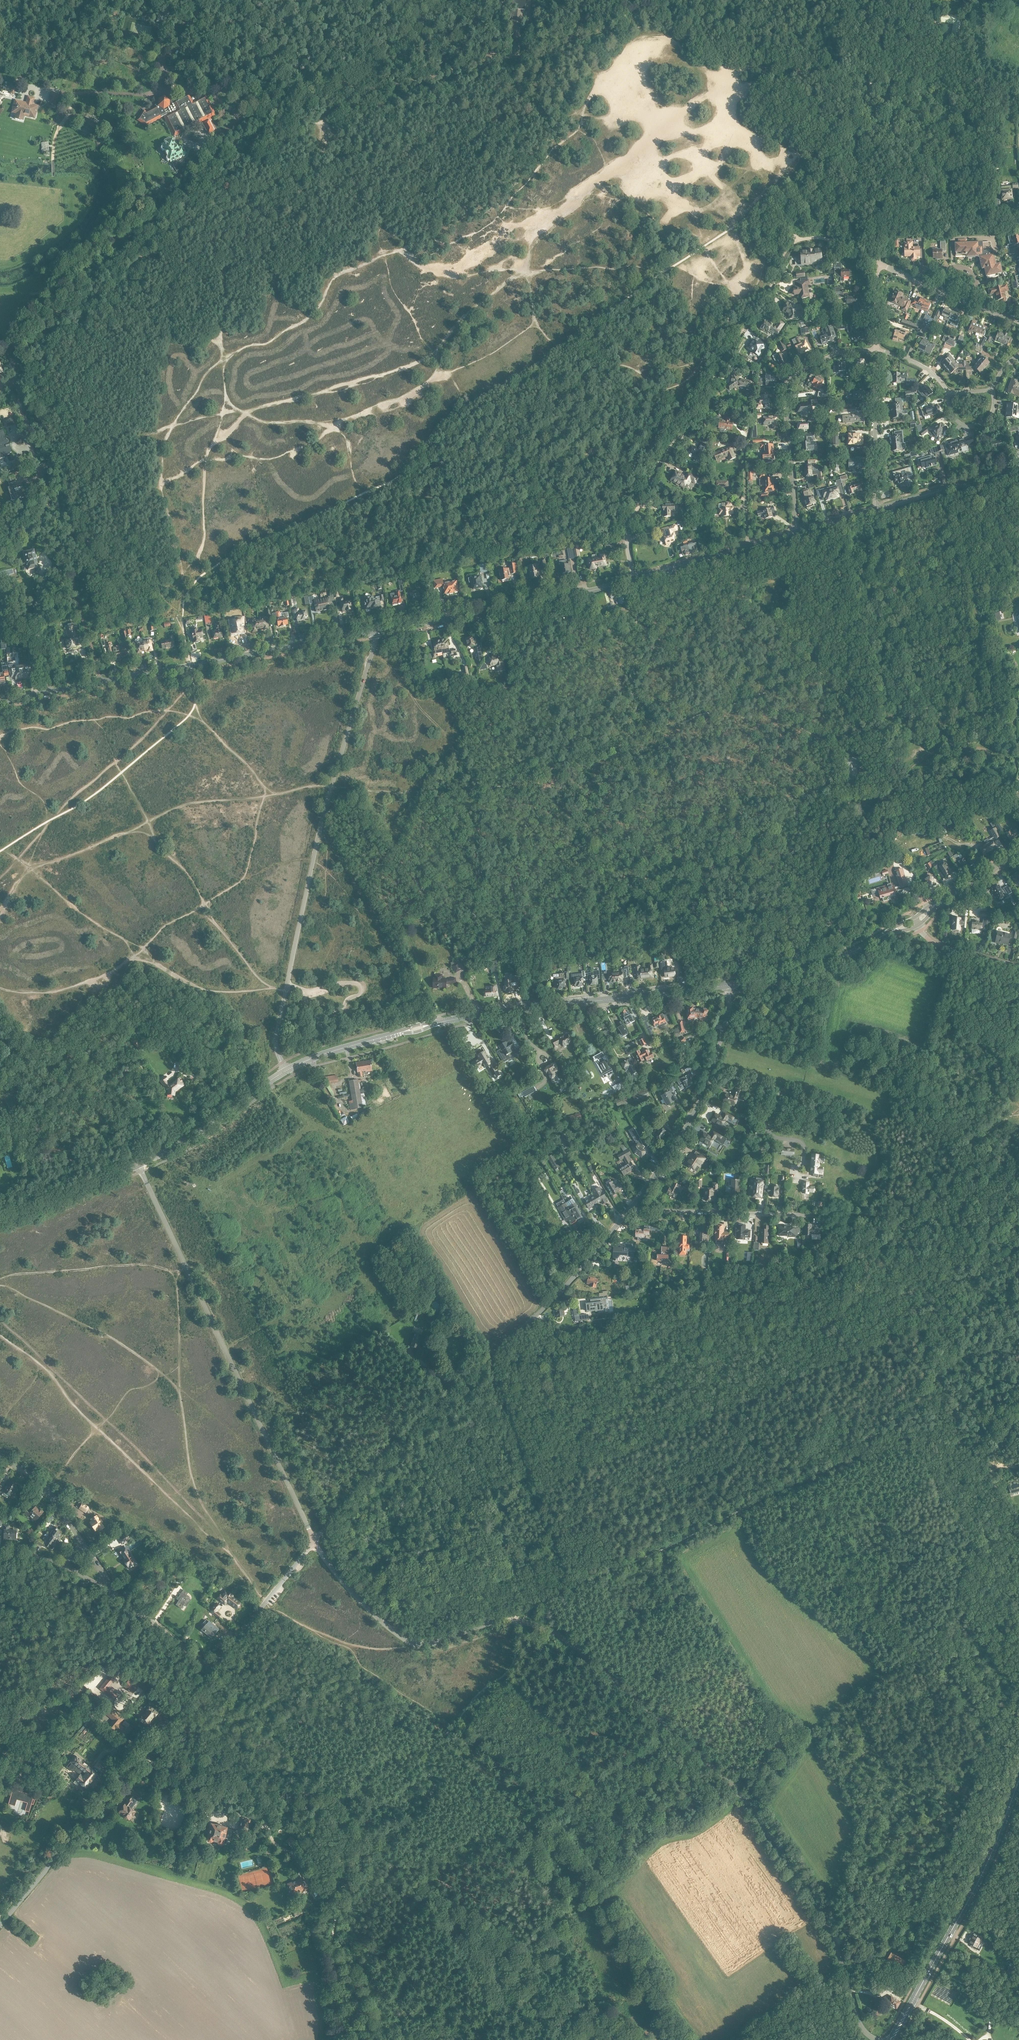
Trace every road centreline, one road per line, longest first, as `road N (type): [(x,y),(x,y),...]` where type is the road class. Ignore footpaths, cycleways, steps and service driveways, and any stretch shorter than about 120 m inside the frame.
road 1 (unclassified): [(876,2039),(860,2025),(823,1919),(748,1803),(670,1725),(537,1625),(508,1620),(431,1642),(406,1641),(365,1606),(314,1541)]
road 2 (unclassified): [(287,1070),(276,1042),(281,1013),(374,631)]
road 3 (unclassified): [(314,1541),(136,1167)]
road 4 (tertiary): [(0,701),(374,631)]
road 5 (unclassified): [(0,1926),(211,1670)]
road 6 (track): [(875,260),(822,237),(795,238),(680,433)]
road 7 (unclassified): [(314,1541),(415,1424),(529,1322)]
road 8 (track): [(905,774),(940,738),(891,505)]
road 9 (secondary): [(443,1021),(727,985)]
road 10 (secondary): [(892,2039),(978,1890),(1018,1785)]
road 11 (track): [(960,1813),(952,1844),(890,1876),(862,1828),(852,1859),(857,1900),(844,1940),(833,1941)]
road 12 (track): [(28,258),(76,218),(77,191),(53,182),(55,138),(73,92),(31,85),(17,99)]
road 13 (unclassified): [(875,260),(848,216),(857,176),(850,59),(859,0)]
road 14 (tertiary): [(374,631),(635,578)]
road 15 (residential): [(631,1208),(696,1110),(729,1010),(727,985)]
road 16 (residential): [(797,532),(787,384),(836,354),(876,350)]
road 17 (track): [(631,159),(679,109),(737,87),(850,78)]
road 18 (track): [(508,0),(502,62),(649,17),(644,0)]
road 19 (track): [(315,1898),(291,1854),(272,1842),(261,1813),(216,1781),(207,1810),(236,1820)]
road 20 (residential): [(820,1214),(631,1208)]
road 21 (track): [(806,1178),(792,1175),(804,1146),(764,1126),(763,1084),(713,1070)]
road 22 (secondary): [(136,1167),(287,1070)]
road 23 (track): [(216,1186),(309,1127),(271,1080)]
road 24 (secondary): [(727,985),(830,962),(887,934)]
road 25 (unclassified): [(211,1670),(314,1541)]
road 26 (track): [(721,0),(718,10),(749,44),(808,53),(850,73)]
road 27 (residential): [(875,509),(876,350)]
road 28 (residential): [(529,1322),(631,1208)]
road 29 (residential): [(878,262),(1018,322)]
road 30 (track): [(287,985),(361,987),(323,1018),(305,997)]
road 31 (tertiary): [(875,509),(1018,472)]
road 32 (secondary): [(0,1222),(136,1167)]
road 33 (track): [(605,1917),(635,1944),(651,2002),(678,2039)]
road 34 (track): [(73,92),(166,90),(160,43)]
road 35 (residential): [(211,1670),(114,1592)]
road 36 (secondary): [(287,1070),(402,1032)]
road 37 (residential): [(82,1543),(48,1488),(0,1459)]

